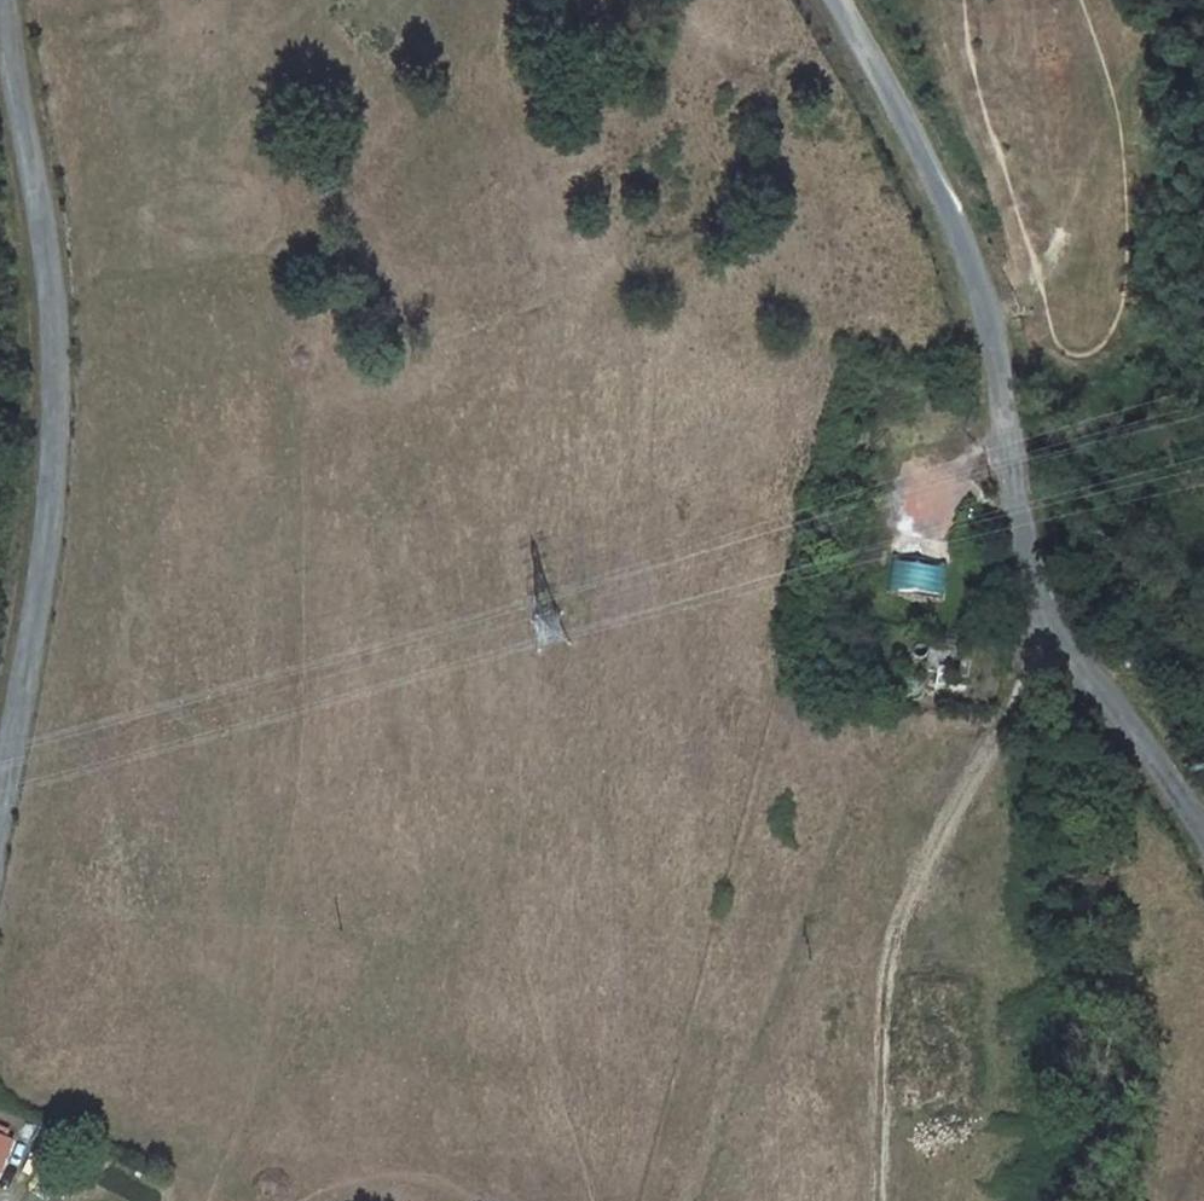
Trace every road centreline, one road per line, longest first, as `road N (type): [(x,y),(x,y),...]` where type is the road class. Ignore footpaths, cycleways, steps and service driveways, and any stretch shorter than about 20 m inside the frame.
road 1 (unclassified): [(838,0),(946,211),(990,326),(1008,416),(1018,538),(1043,603),(1203,837)]
road 2 (unclassified): [(0,755),(46,463),(30,163),(0,56)]

